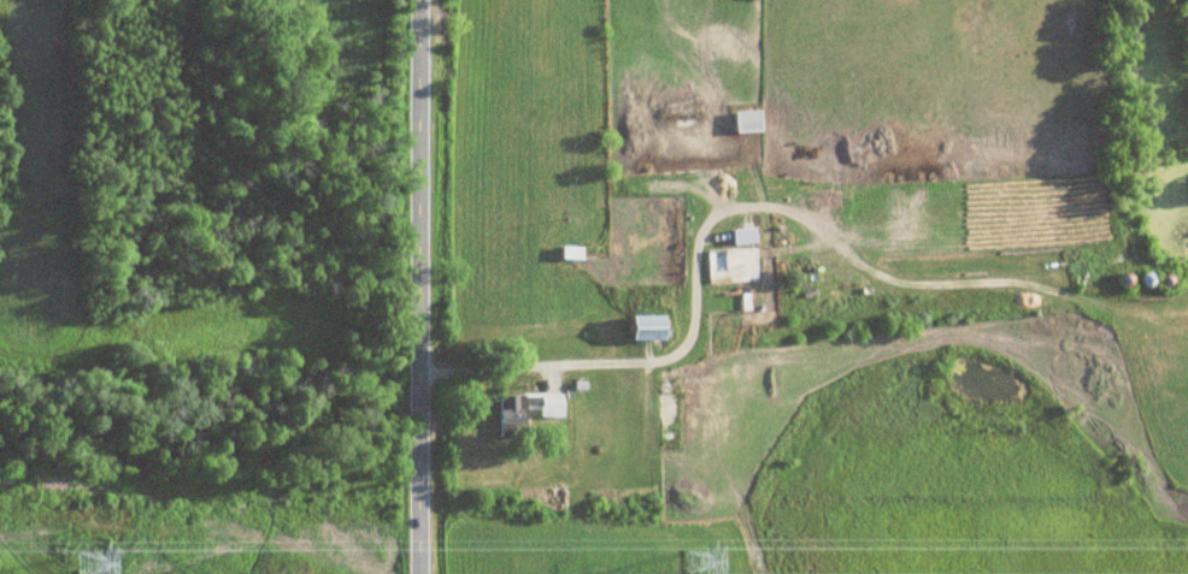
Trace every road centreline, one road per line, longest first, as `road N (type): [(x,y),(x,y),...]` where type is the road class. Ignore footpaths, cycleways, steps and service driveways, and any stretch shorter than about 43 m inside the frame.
road 1 (tertiary): [(421,573),(419,0)]

